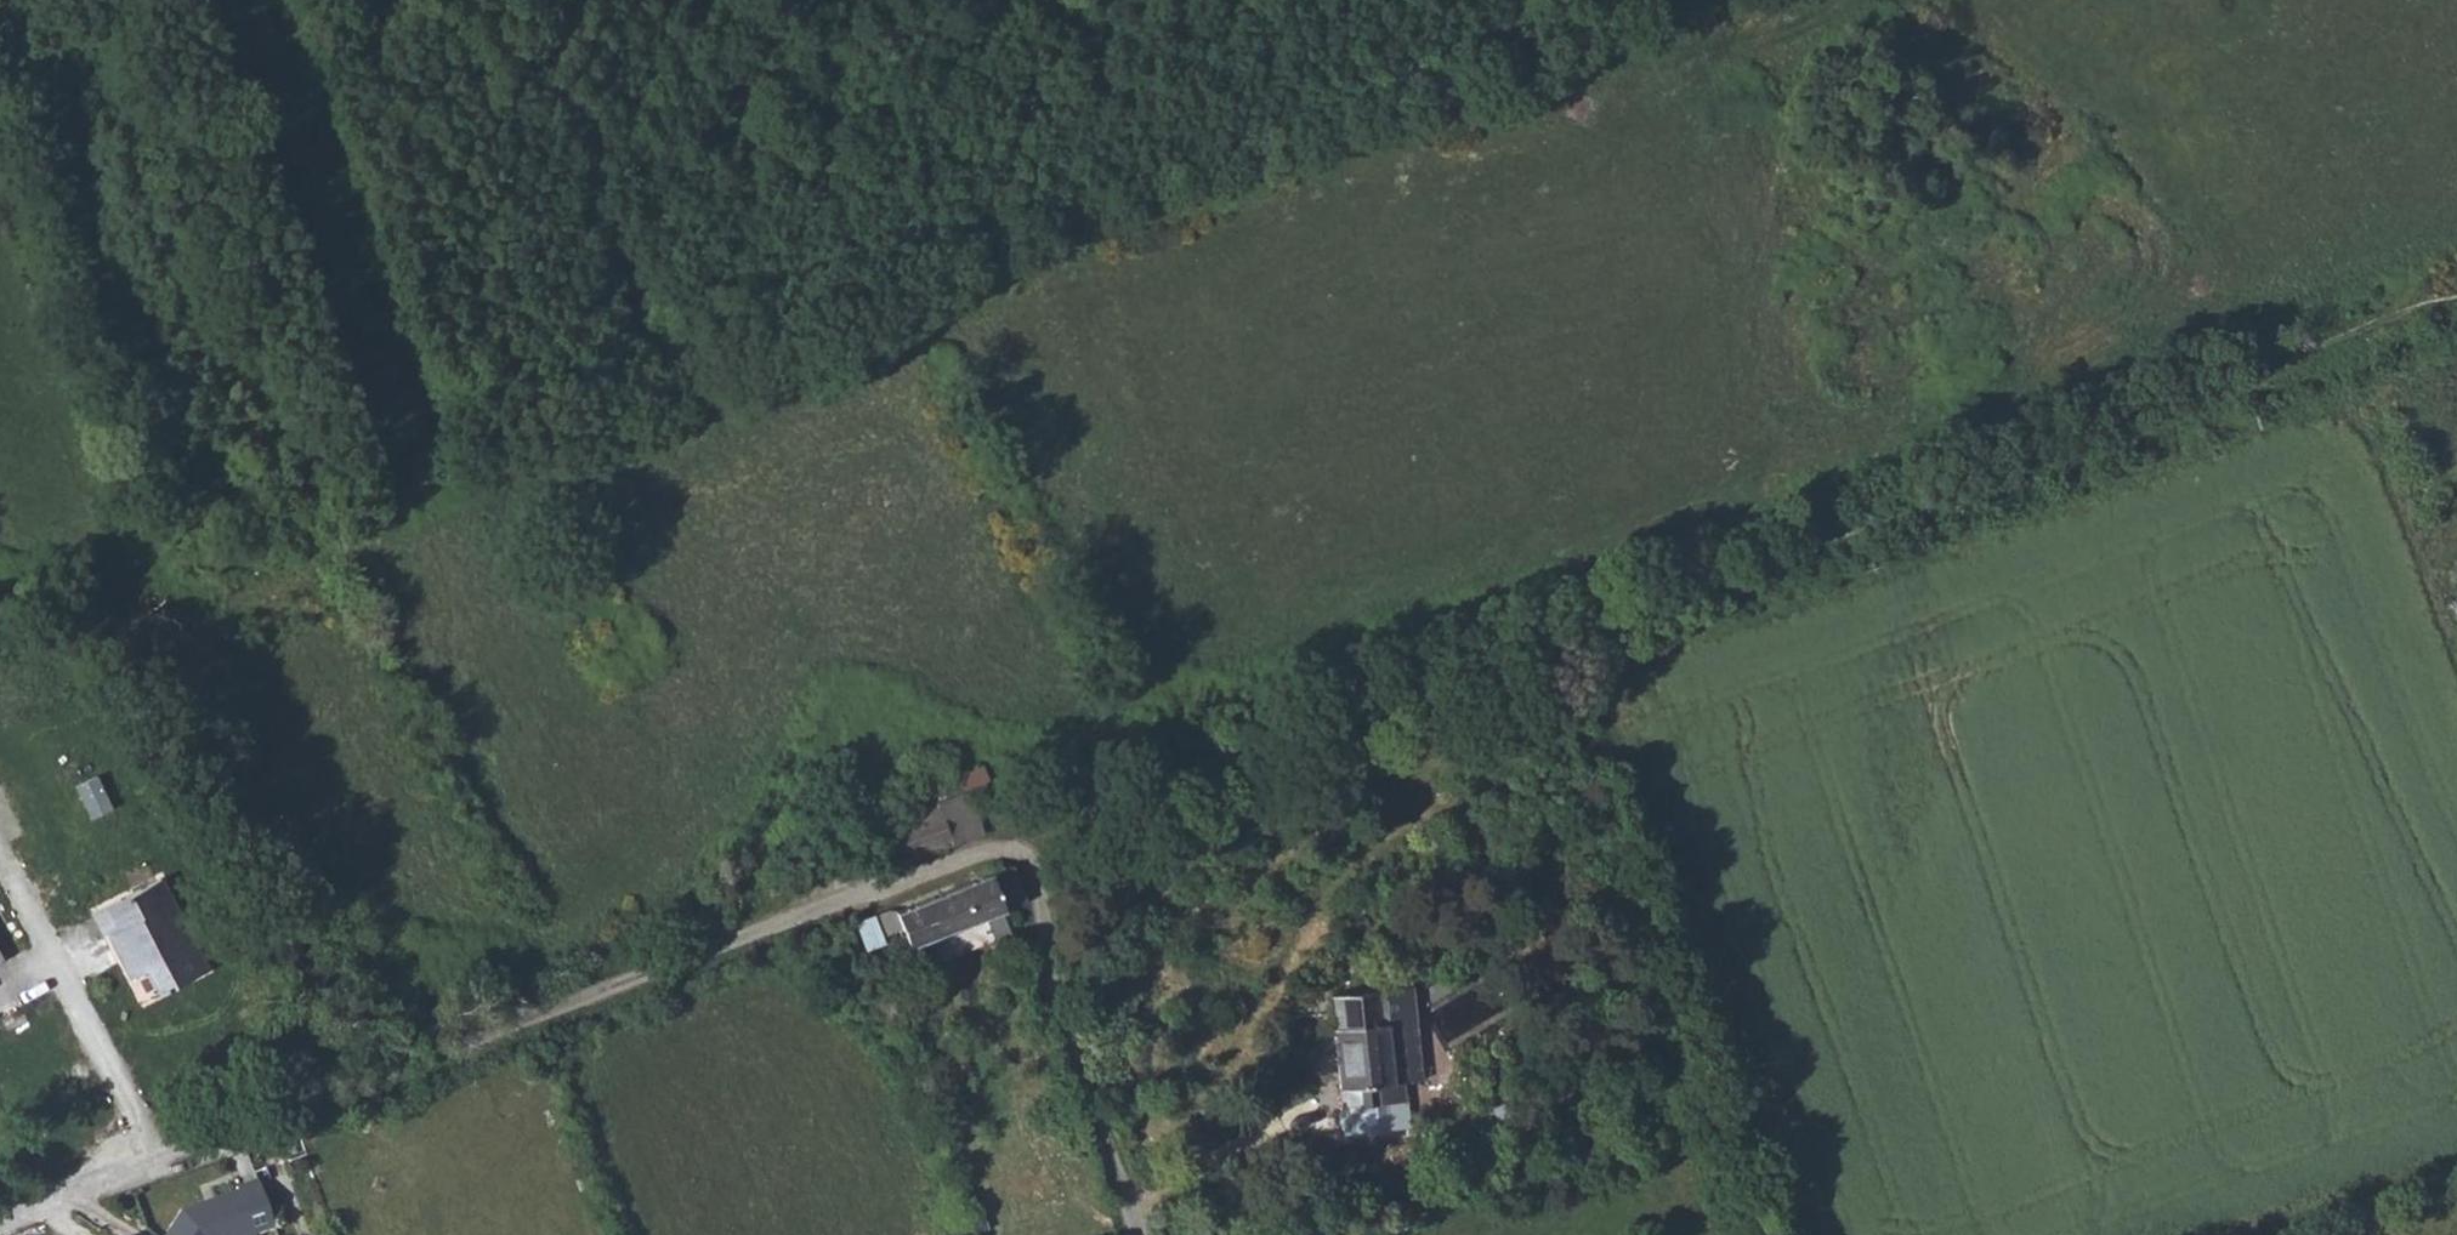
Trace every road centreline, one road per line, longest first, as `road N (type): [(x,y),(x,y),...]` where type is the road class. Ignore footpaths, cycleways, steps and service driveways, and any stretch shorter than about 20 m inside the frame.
road 1 (residential): [(1136,1234),(1066,1022),(1037,867),(1020,851),(991,849),(158,1159)]
road 2 (residential): [(158,1159),(0,856)]
road 3 (residential): [(158,1159),(0,1218)]

